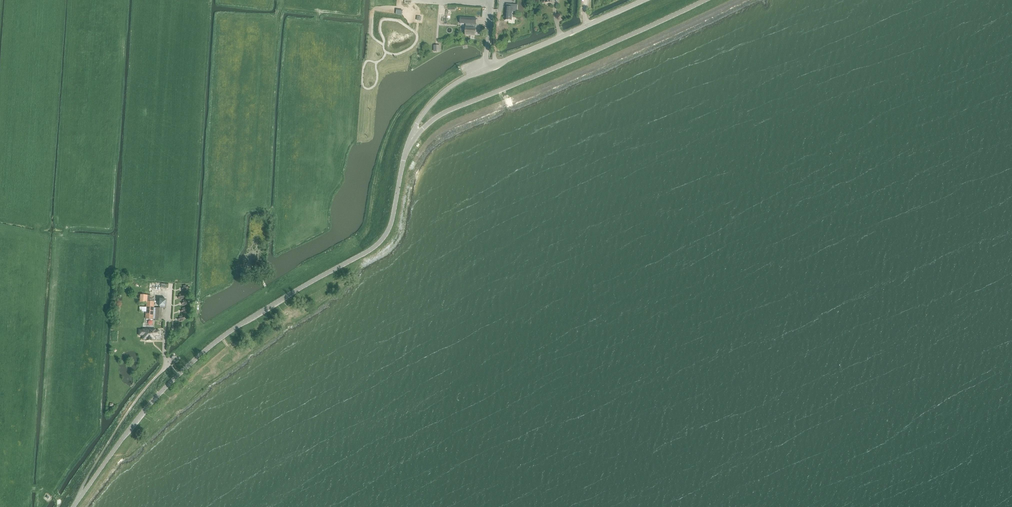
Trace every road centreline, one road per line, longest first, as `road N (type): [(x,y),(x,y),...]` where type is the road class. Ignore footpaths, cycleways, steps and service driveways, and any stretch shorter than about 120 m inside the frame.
road 1 (tertiary): [(74,506),(147,408),(200,355),(383,238),(412,139)]
road 2 (tertiary): [(412,139),(446,111),(704,0)]
road 3 (track): [(0,504),(21,490),(39,222)]
road 4 (tertiary): [(644,0),(457,83),(428,108),(412,139)]
road 5 (track): [(43,488),(67,236),(49,236)]

